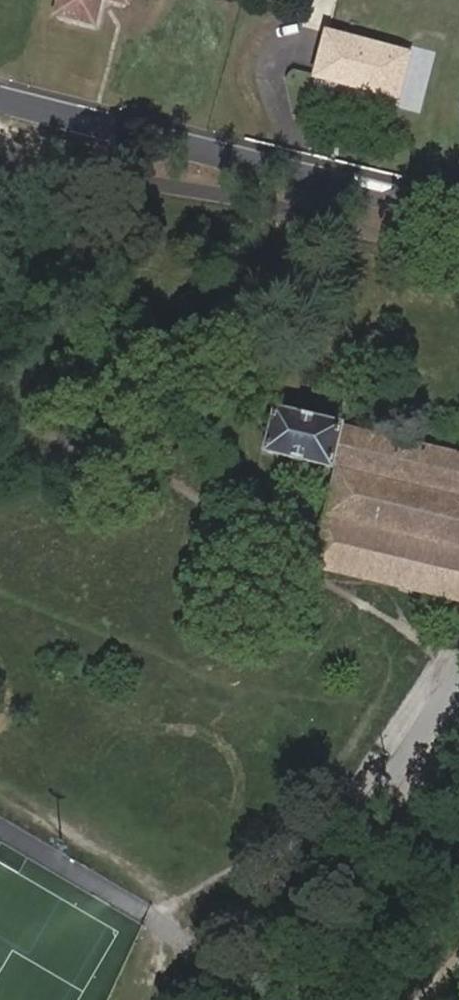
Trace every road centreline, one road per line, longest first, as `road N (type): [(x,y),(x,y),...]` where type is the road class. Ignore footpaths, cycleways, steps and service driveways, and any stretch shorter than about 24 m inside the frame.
road 1 (residential): [(0,98),(458,218)]

